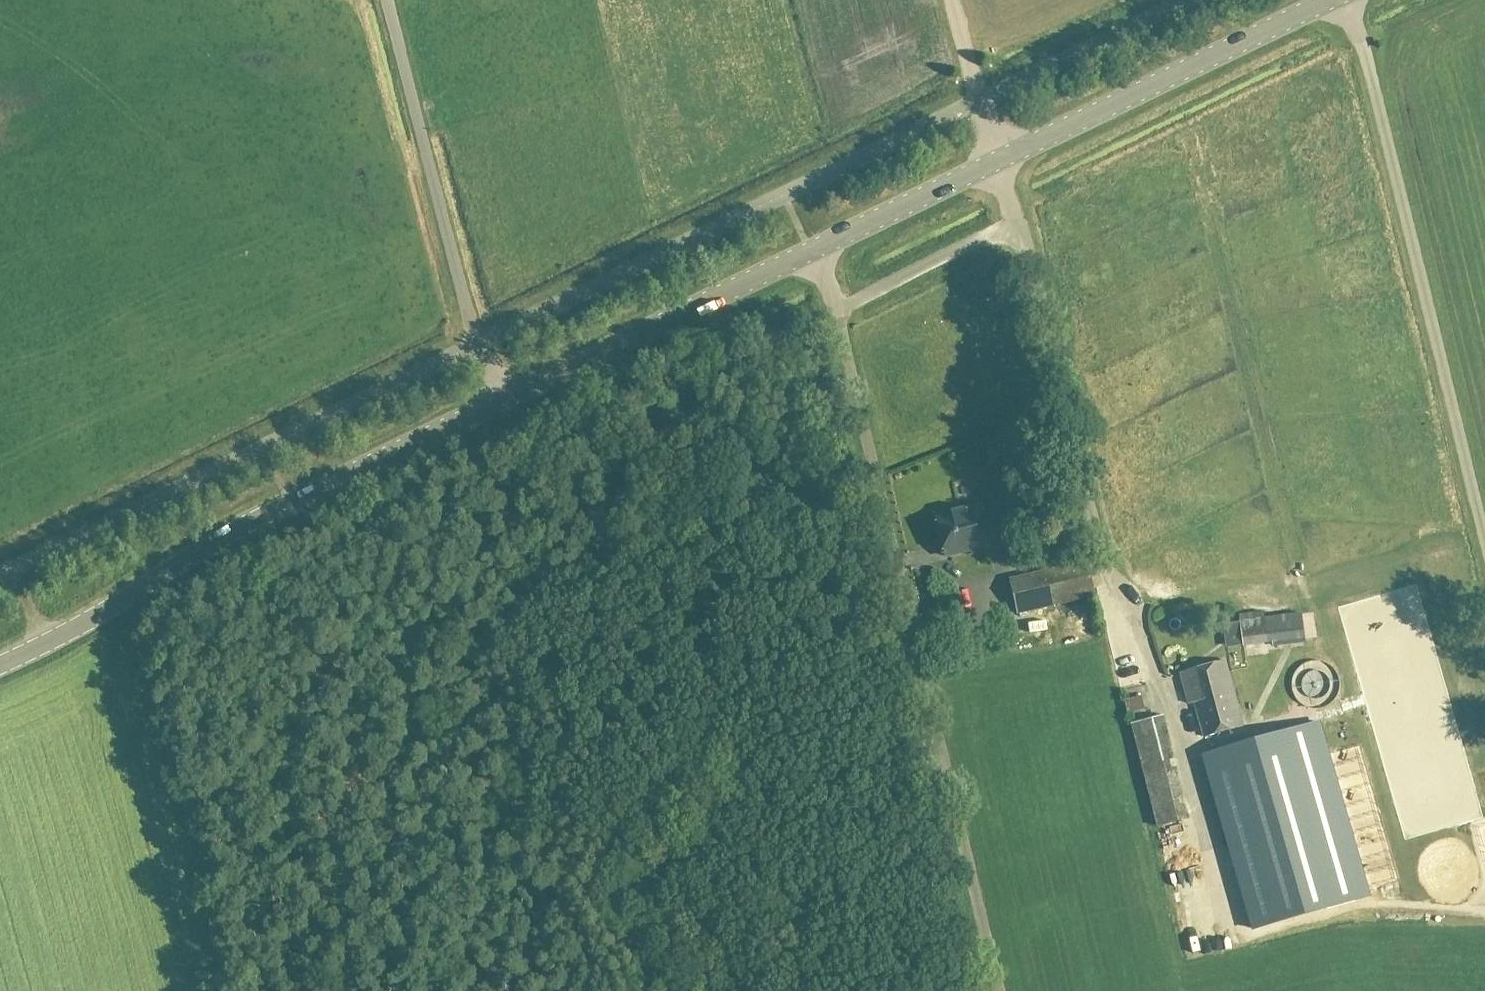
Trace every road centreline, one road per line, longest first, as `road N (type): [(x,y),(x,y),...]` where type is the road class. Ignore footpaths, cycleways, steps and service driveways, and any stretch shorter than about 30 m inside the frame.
road 1 (tertiary): [(811,251),(1329,0)]
road 2 (tertiary): [(0,666),(226,535),(503,401)]
road 3 (unclassified): [(503,401),(474,344),(384,0)]
road 4 (tertiary): [(503,401),(811,251)]

